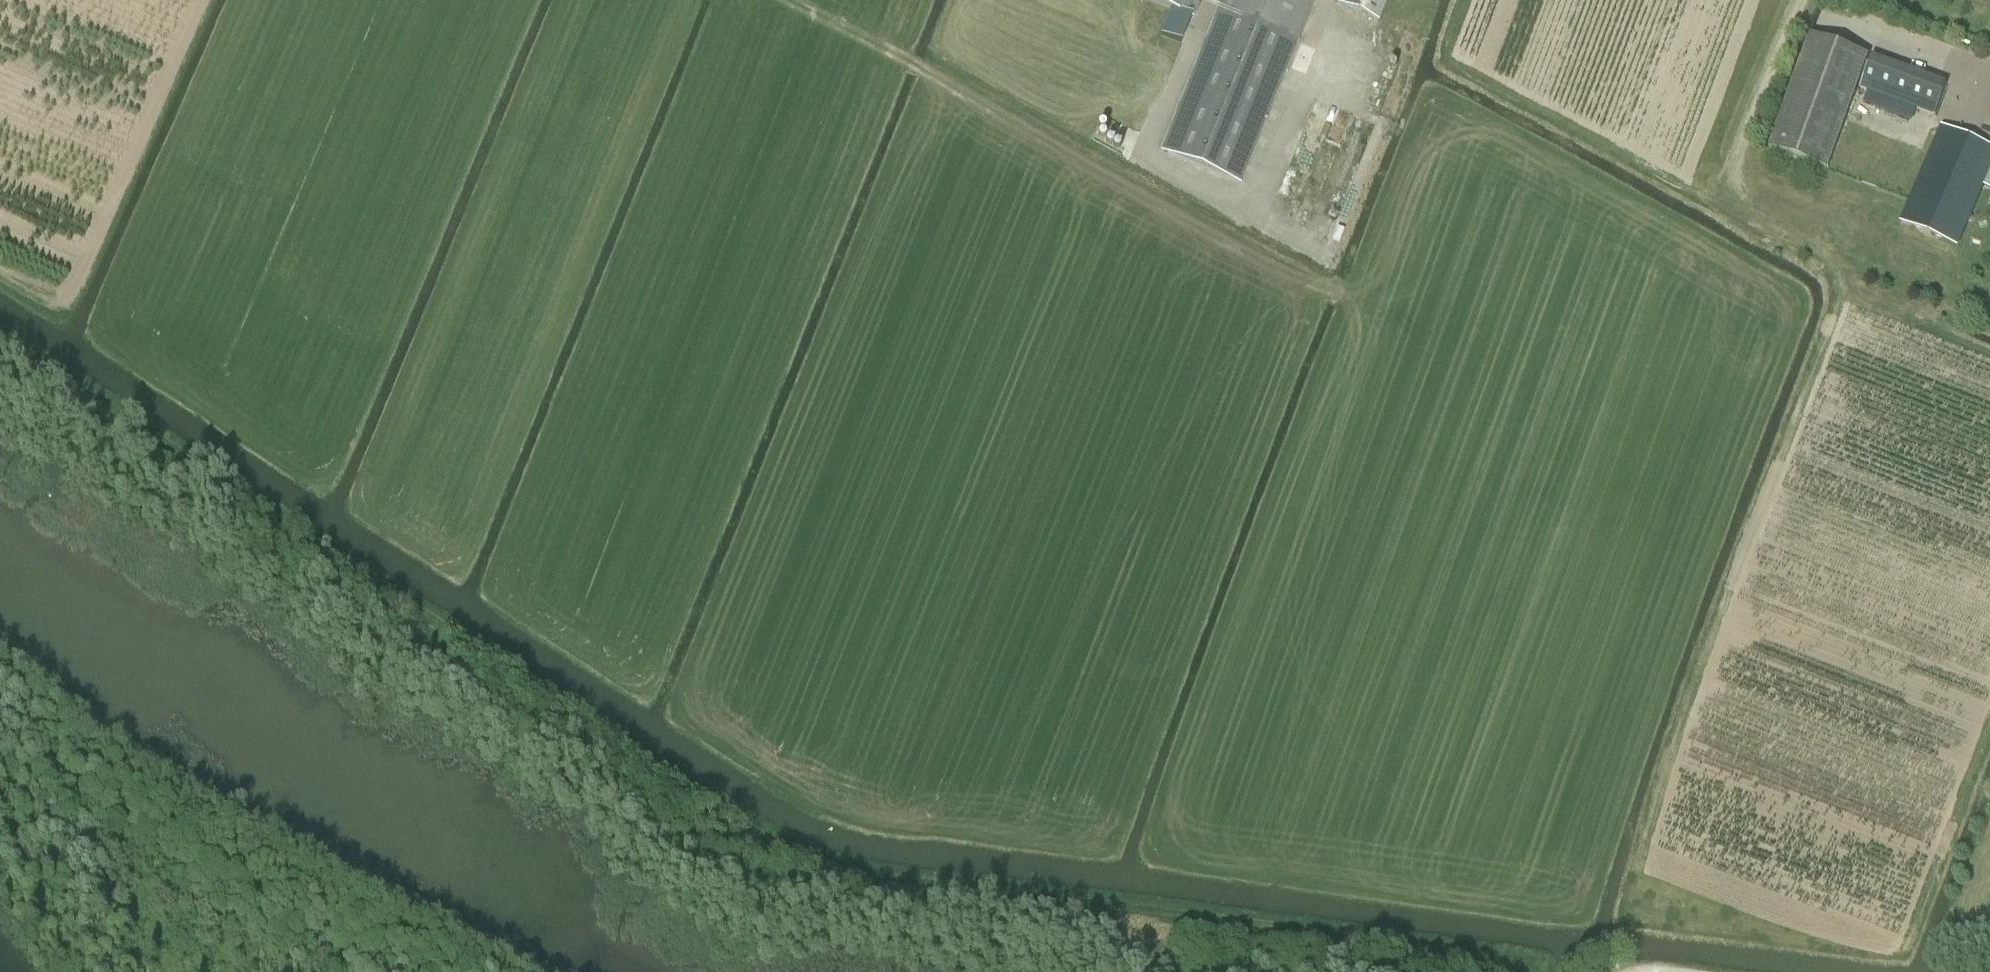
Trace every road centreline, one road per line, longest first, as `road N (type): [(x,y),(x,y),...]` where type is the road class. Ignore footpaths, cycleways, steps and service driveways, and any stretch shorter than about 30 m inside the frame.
road 1 (track): [(1807,0),(1739,164),(1740,193),(1768,226),(1840,265),(1854,307)]

